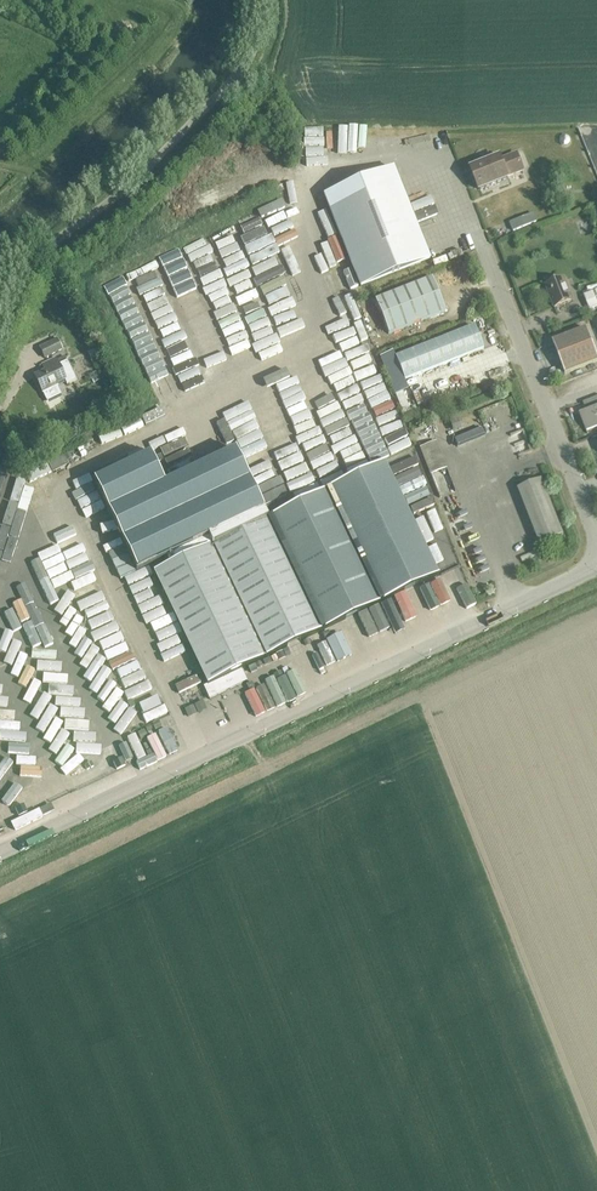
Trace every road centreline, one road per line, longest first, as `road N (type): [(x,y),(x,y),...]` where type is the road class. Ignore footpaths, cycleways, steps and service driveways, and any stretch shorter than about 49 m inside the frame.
road 1 (unclassified): [(0,849),(596,564)]
road 2 (residential): [(0,321),(30,262),(122,190),(239,73),(261,30),(261,0)]
road 3 (unclassified): [(596,530),(486,251)]

